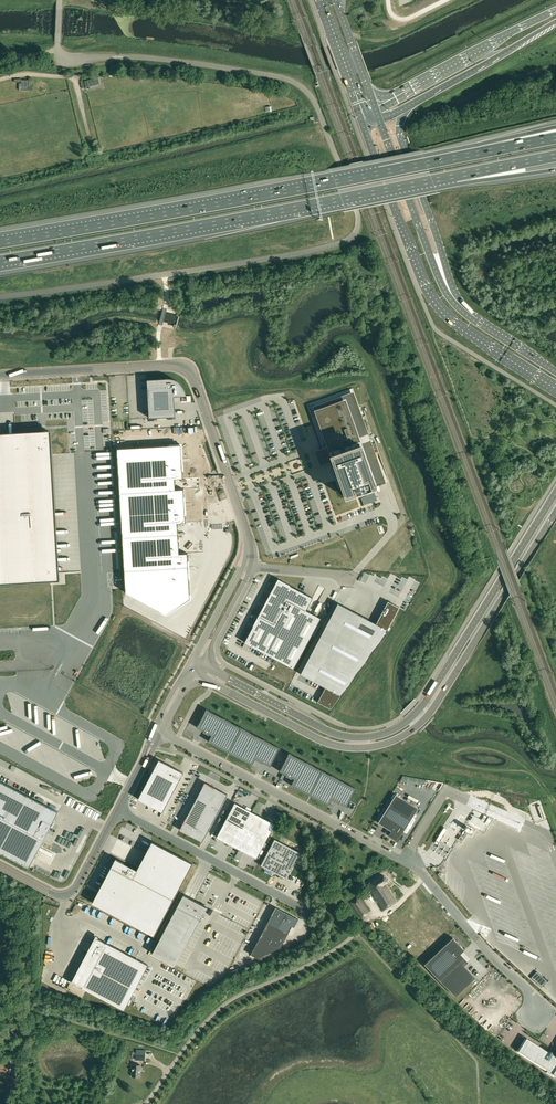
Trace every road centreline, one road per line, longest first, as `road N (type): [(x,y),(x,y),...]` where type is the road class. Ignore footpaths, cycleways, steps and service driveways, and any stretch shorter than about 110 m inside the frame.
road 1 (unclassified): [(0,297),(296,254),(344,242),(357,226),(316,105),(298,85),(151,58),(65,58),(58,48),(60,0)]
road 2 (unclassified): [(555,492),(421,708),(390,732),(344,737),(199,665)]
road 3 (unclassified): [(194,676),(328,744),(395,739),(428,715),(555,513)]
road 4 (unclassified): [(554,1017),(417,868),(163,733)]
road 5 (motorway): [(0,261),(452,177)]
road 6 (motorway): [(422,164),(0,242)]
road 7 (unclassified): [(0,376),(185,367),(244,525)]
road 8 (primary): [(360,119),(433,299),(462,328),(555,385)]
road 9 (unclassified): [(145,1103),(216,1011),(356,932)]
road 10 (motorway): [(492,332),(451,284),(401,141),(402,116),(418,101)]
road 11 (primary): [(492,332),(446,294),(379,120)]
road 12 (unclassified): [(118,811),(306,910)]
road 13 (unclassified): [(15,1103),(15,961),(0,902)]
road 14 (unclassified): [(118,811),(72,893),(54,894),(0,865)]
road 15 (motorway): [(555,127),(422,164)]
road 16 (motorway): [(555,138),(422,164)]
road 17 (motorway): [(489,47),(374,105)]
road 18 (primary): [(318,0),(360,119)]
road 19 (unclassified): [(248,567),(352,575),(343,593)]

